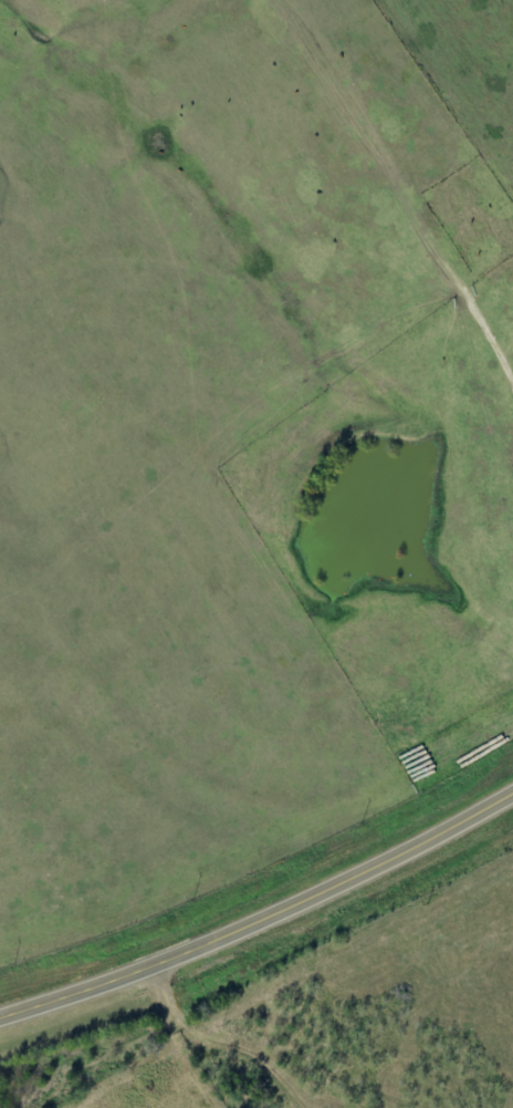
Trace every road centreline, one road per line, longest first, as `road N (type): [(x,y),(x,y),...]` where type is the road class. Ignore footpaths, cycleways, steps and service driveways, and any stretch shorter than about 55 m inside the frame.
road 1 (secondary): [(0,1009),(176,956),(296,908),(512,784)]

